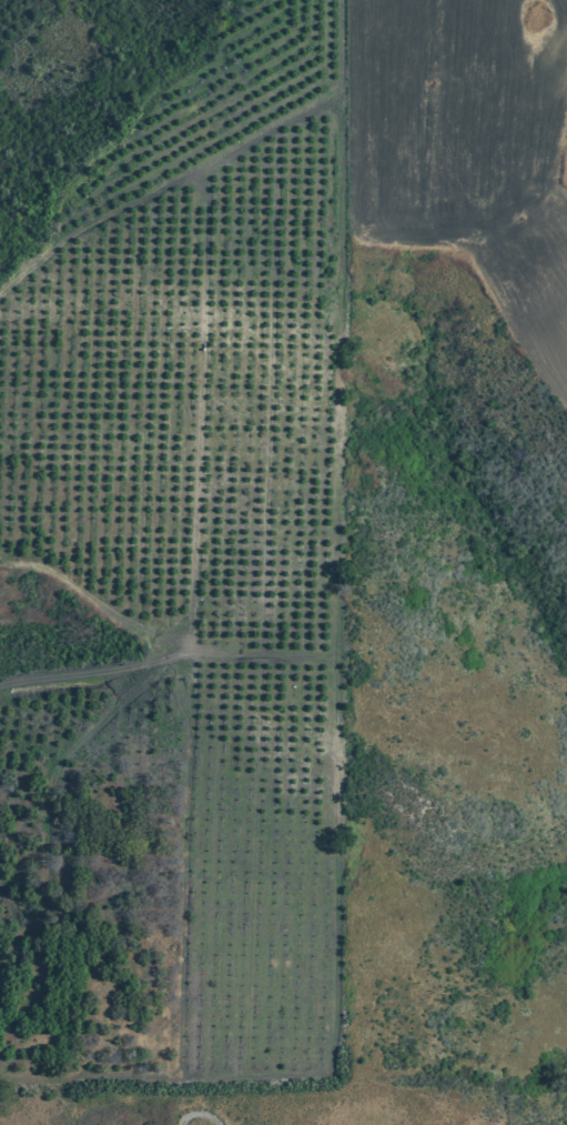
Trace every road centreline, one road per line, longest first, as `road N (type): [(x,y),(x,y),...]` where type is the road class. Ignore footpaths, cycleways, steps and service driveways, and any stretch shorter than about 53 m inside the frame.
road 1 (track): [(332,657),(337,104),(325,103),(98,221),(0,292)]
road 2 (track): [(203,170),(192,652)]
road 3 (track): [(330,1072),(332,657)]
road 4 (track): [(0,565),(51,573),(180,650),(332,657)]
road 5 (track): [(439,0),(433,99),(412,155),(372,193),(341,202)]
road 6 (track): [(192,652),(0,686)]

